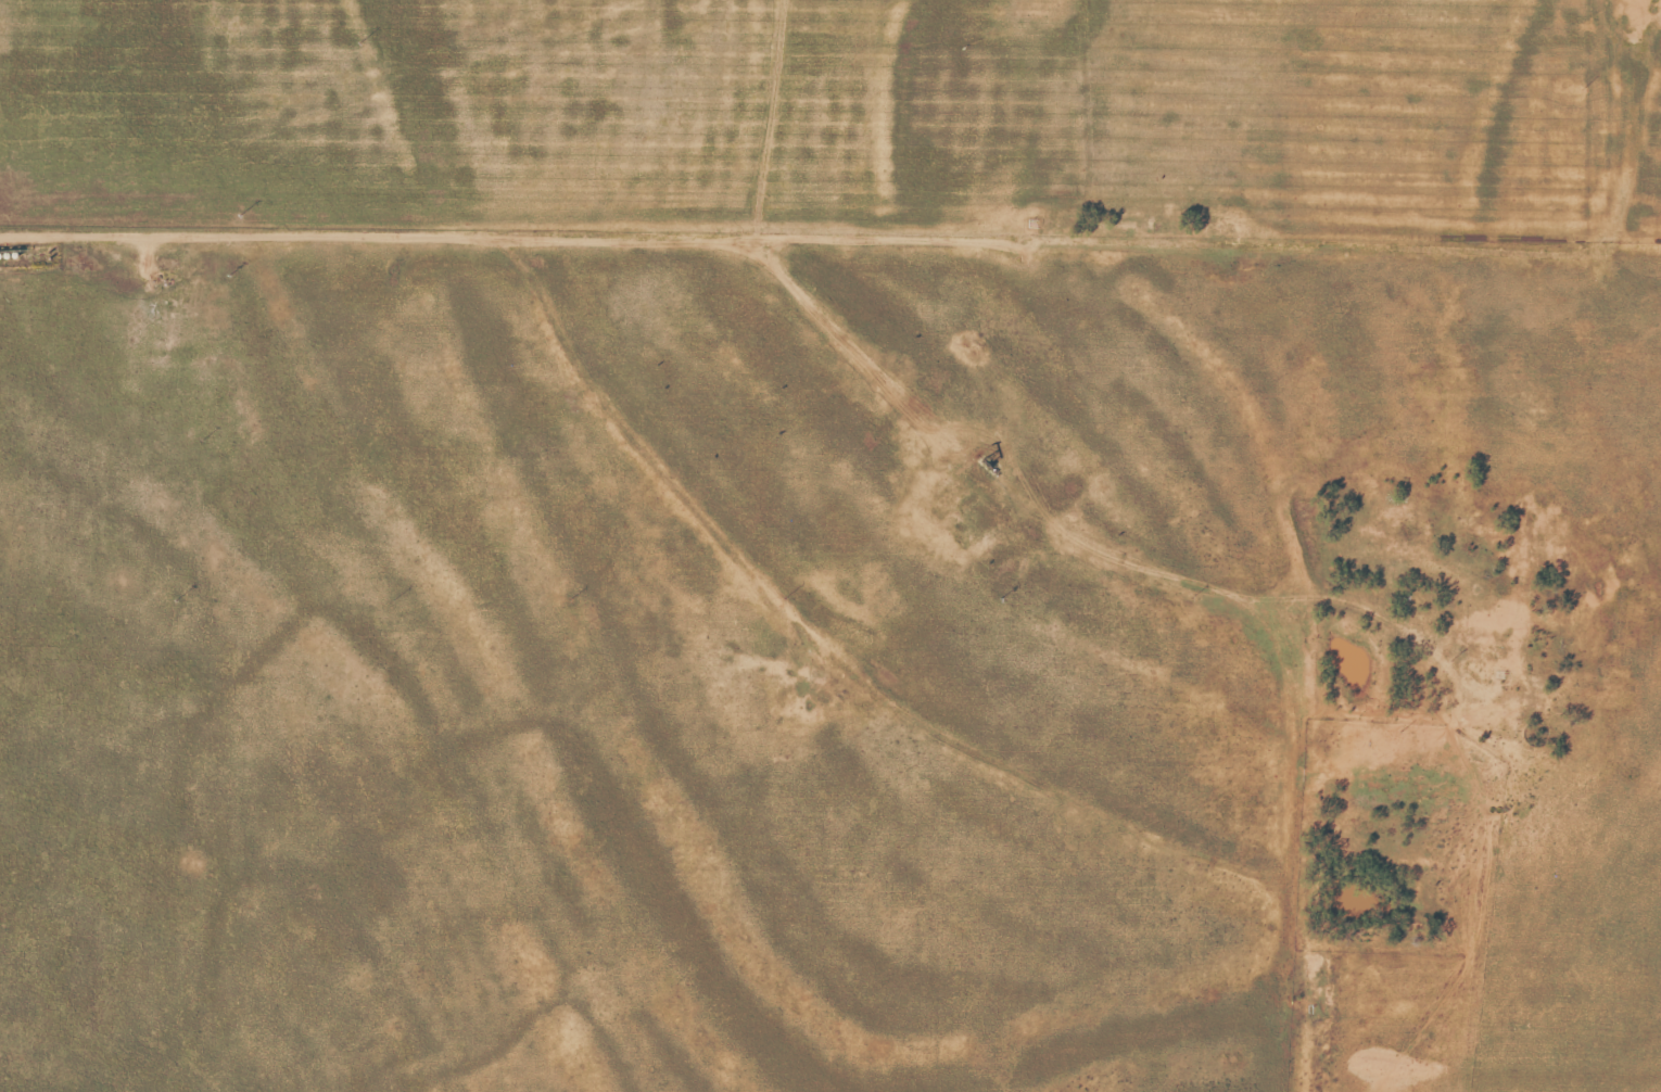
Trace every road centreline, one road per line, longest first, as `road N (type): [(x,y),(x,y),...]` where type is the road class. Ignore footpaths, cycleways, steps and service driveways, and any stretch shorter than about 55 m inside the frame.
road 1 (residential): [(0,213),(795,228)]
road 2 (residential): [(1422,617),(1356,579),(1298,580),(1069,523),(870,319),(795,228)]
road 3 (residential): [(795,228),(1299,224),(1333,178),(1382,0)]

